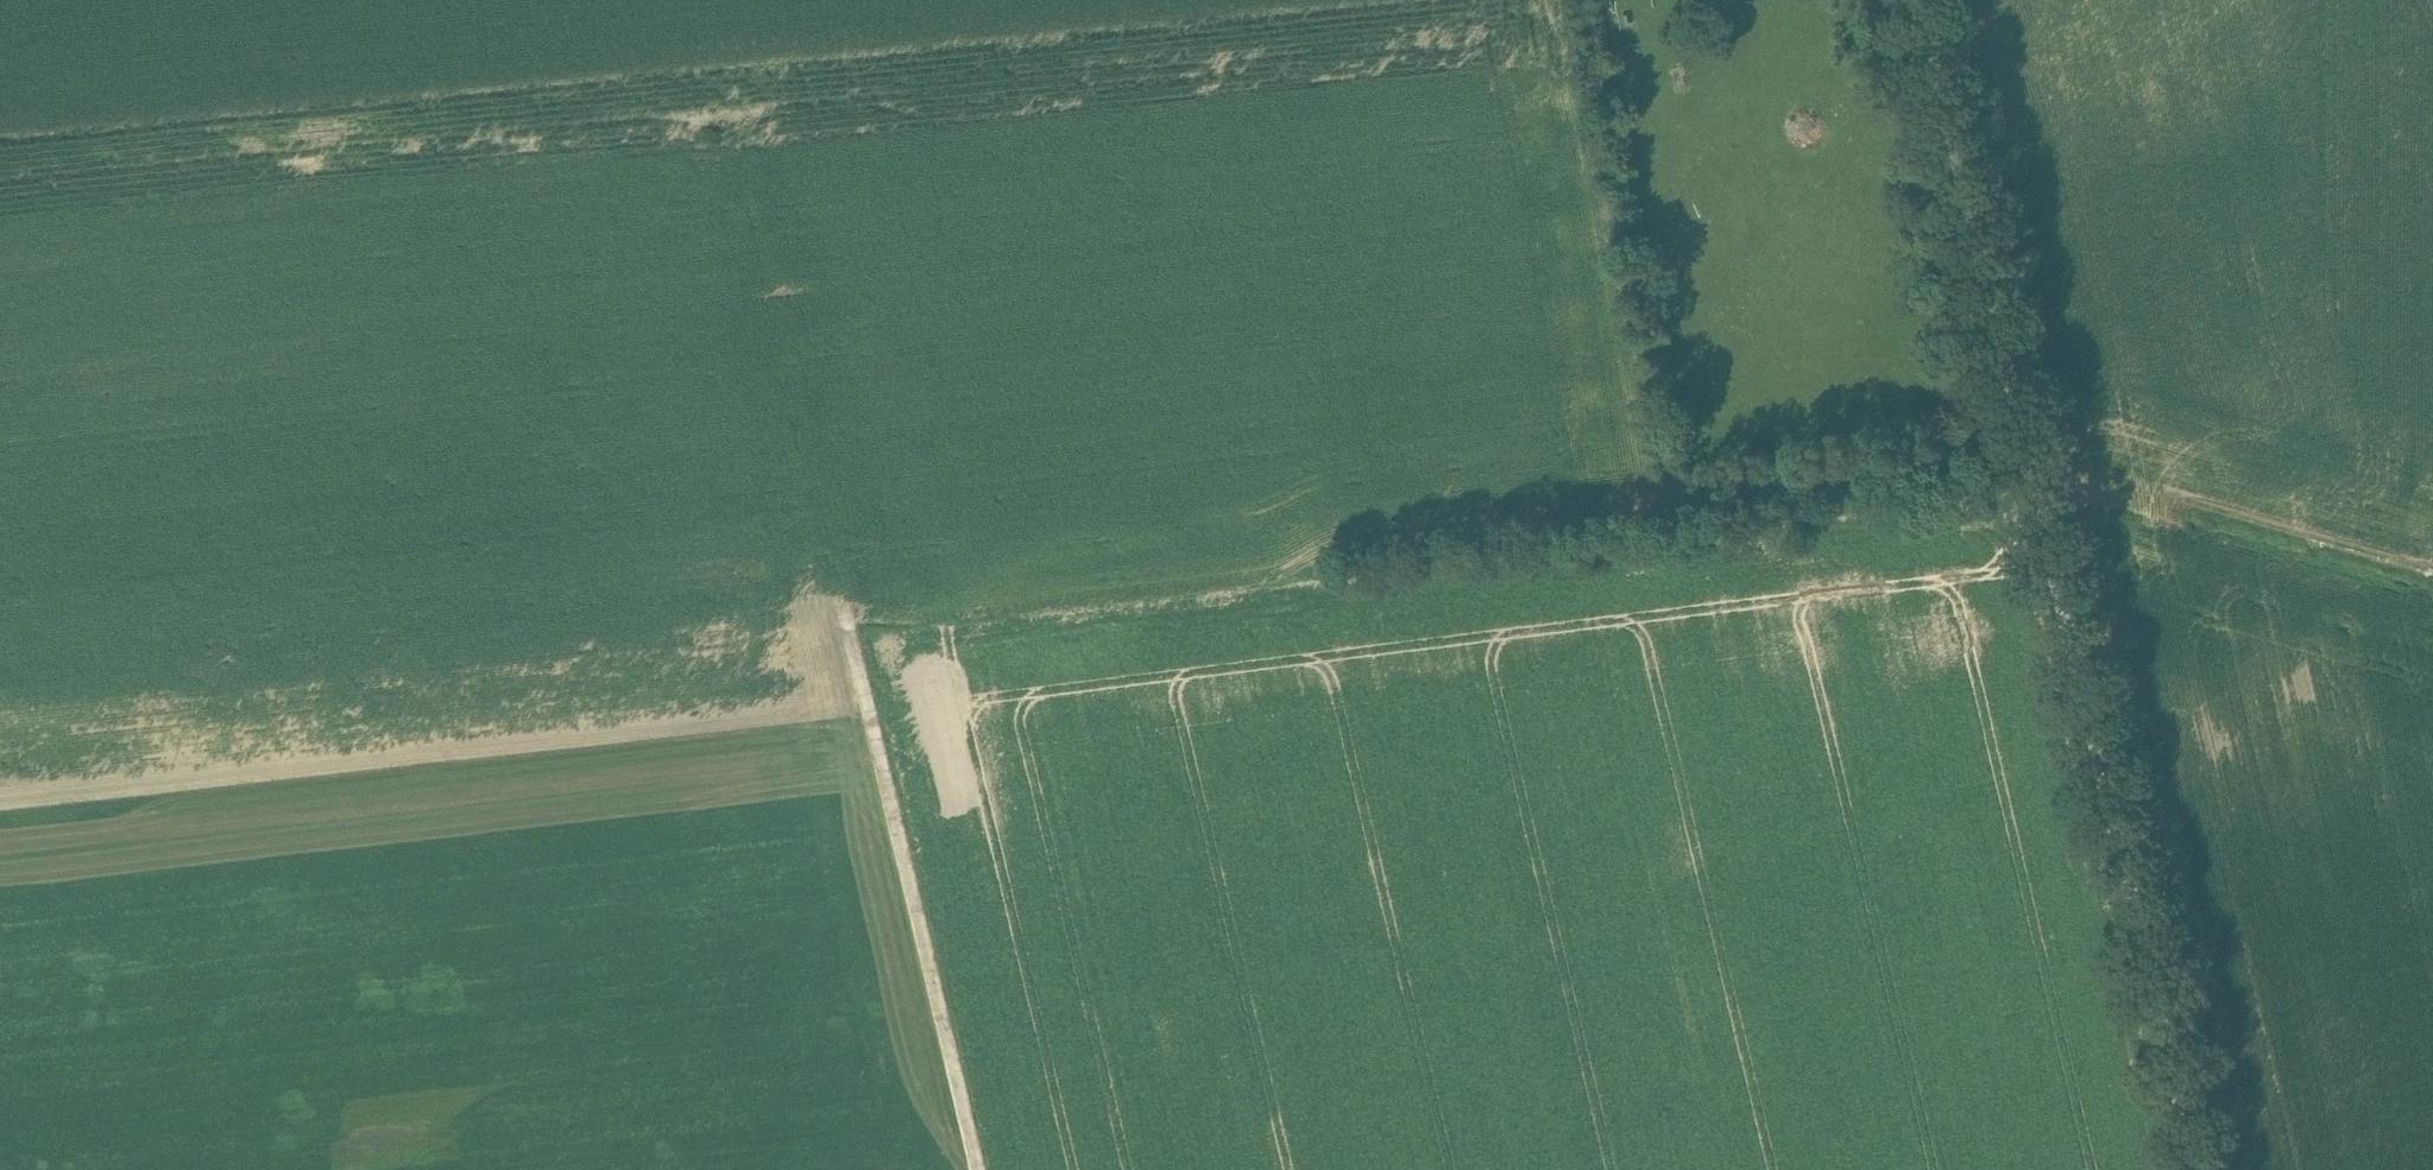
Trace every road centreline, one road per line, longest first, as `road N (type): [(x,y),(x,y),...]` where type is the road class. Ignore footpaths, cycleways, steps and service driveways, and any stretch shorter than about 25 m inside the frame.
road 1 (track): [(2206,1169),(1930,0)]
road 2 (track): [(856,639),(982,1169)]

